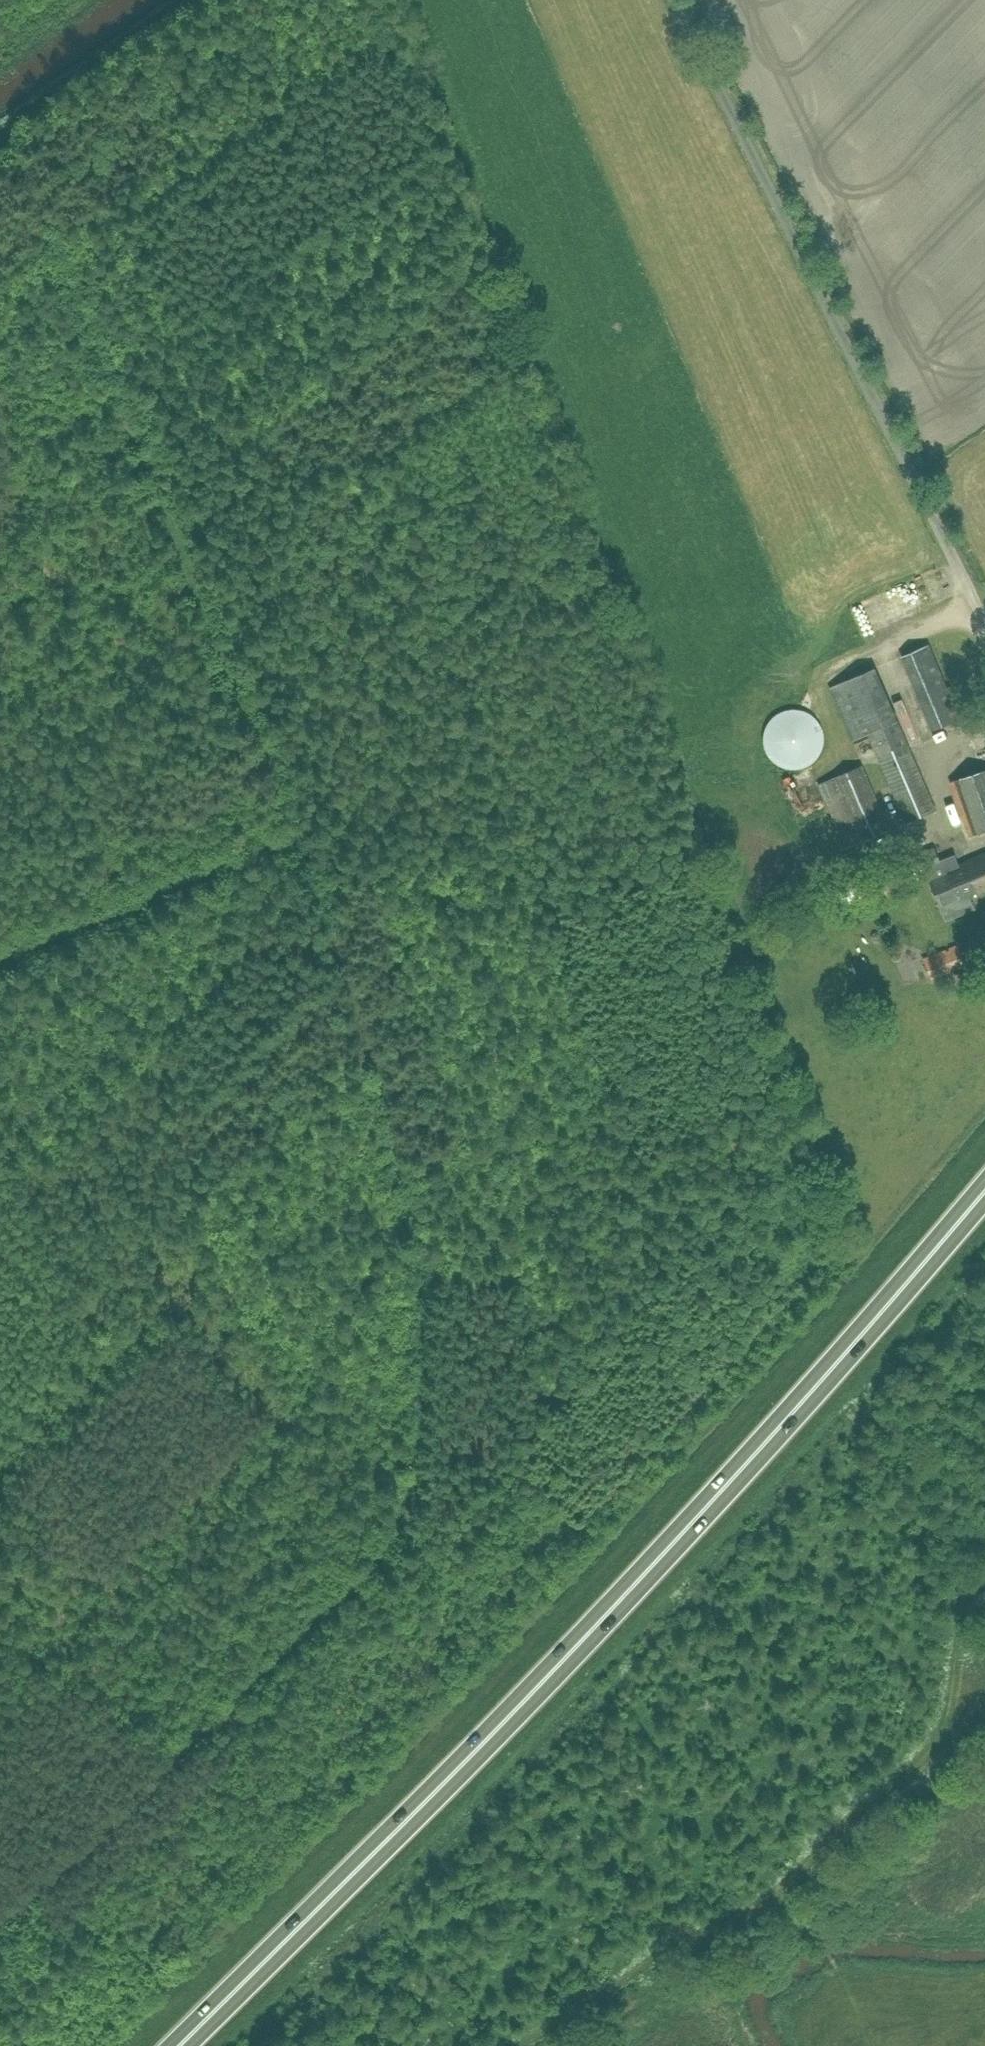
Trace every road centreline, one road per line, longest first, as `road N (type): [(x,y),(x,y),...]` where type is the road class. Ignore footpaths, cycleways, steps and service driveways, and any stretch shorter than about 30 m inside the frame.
road 1 (track): [(2,125),(344,963),(410,1215),(422,1380),(418,1446),(393,1543),(165,1778),(0,1918)]
road 2 (trunk): [(178,2045),(517,1710),(984,1190)]
road 3 (track): [(0,963),(300,841)]
road 4 (track): [(2,125),(181,0)]

